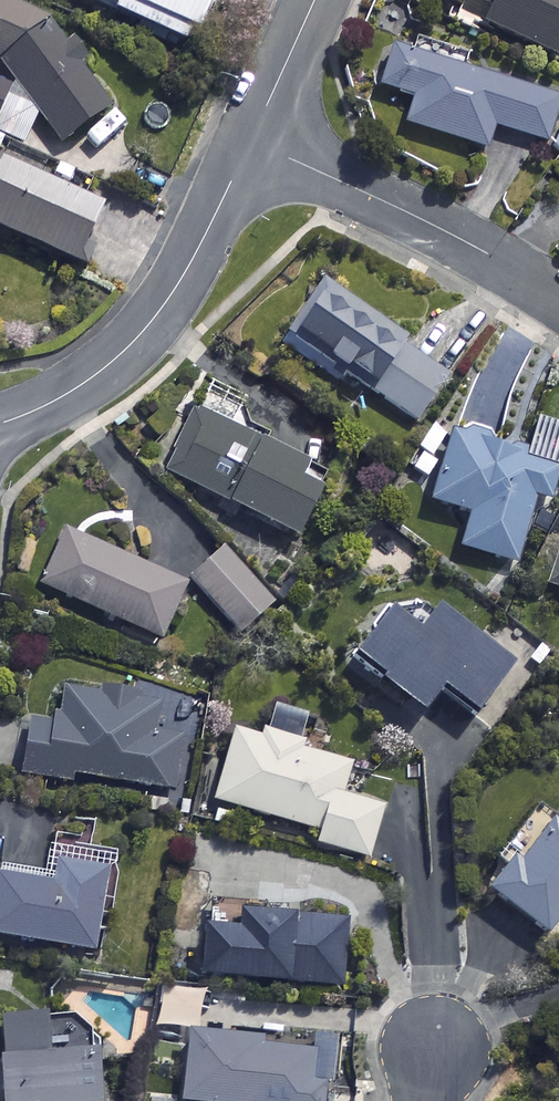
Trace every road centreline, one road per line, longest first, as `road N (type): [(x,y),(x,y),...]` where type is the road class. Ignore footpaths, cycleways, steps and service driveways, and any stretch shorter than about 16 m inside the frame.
road 1 (residential): [(251,141),(182,280),(143,334),(63,399),(0,424)]
road 2 (residential): [(558,298),(485,252),(251,141)]
road 3 (residential): [(315,0),(251,141)]

